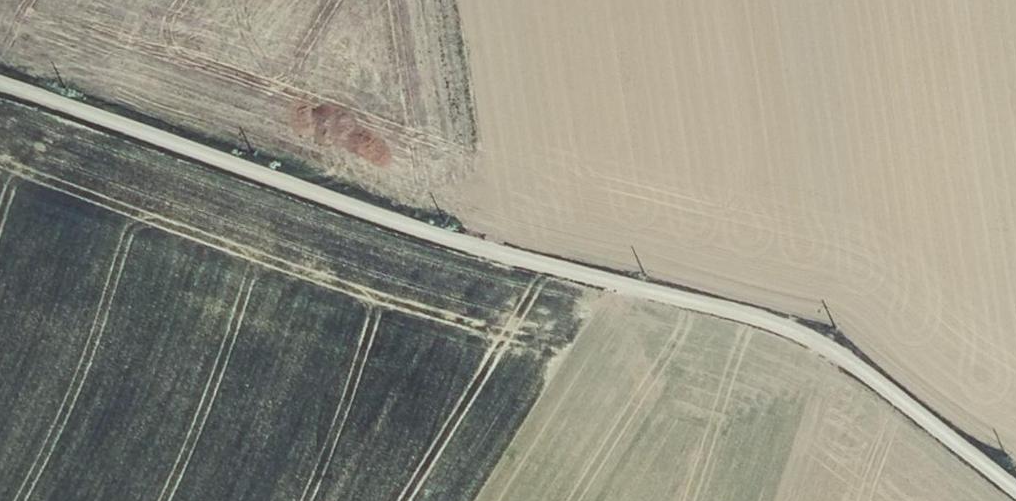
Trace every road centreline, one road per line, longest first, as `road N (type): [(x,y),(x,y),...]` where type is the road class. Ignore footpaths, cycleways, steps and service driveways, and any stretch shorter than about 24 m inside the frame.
road 1 (residential): [(0,84),(323,200),(767,320),(815,340),(1015,488)]

